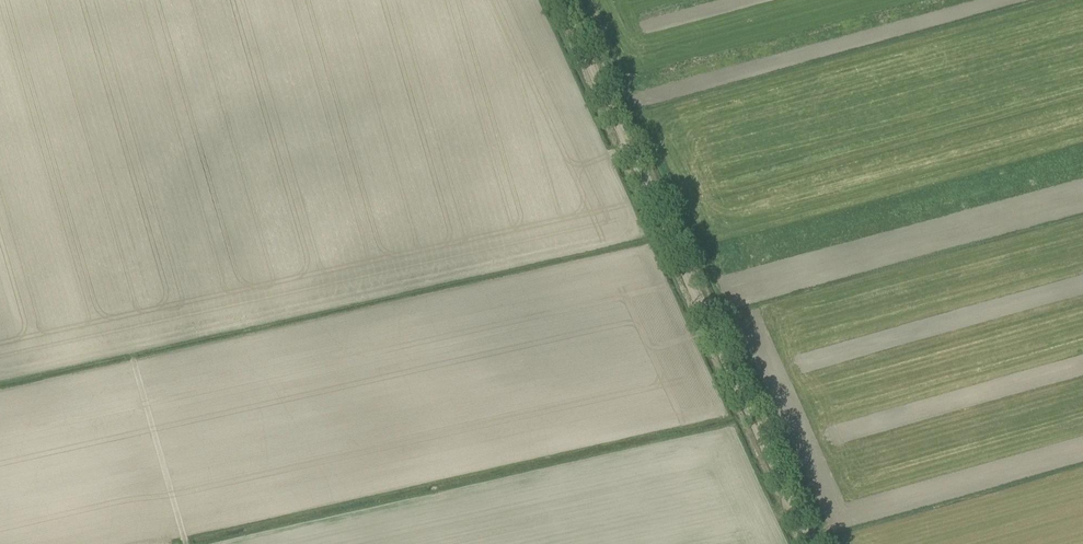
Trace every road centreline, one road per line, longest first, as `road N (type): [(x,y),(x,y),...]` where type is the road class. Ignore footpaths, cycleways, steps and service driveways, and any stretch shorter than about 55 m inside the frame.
road 1 (track): [(561,0),(810,543)]

